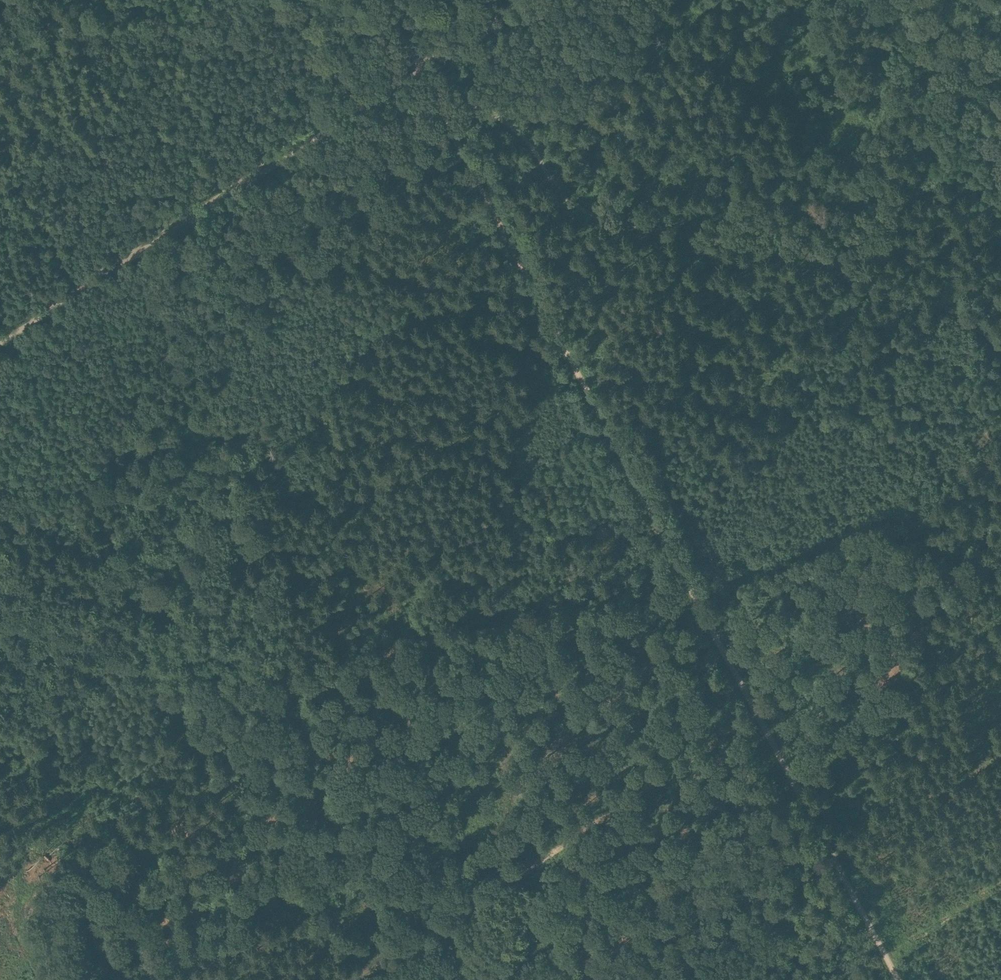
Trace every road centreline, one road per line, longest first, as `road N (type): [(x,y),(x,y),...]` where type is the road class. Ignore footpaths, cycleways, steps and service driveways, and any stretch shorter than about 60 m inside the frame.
road 1 (track): [(759,719),(419,70)]
road 2 (track): [(1000,354),(890,282),(577,203),(515,124),(419,70)]
road 3 (track): [(419,70),(0,343)]
road 4 (track): [(759,719),(354,979)]
road 5 (track): [(899,979),(759,719)]
road 6 (track): [(526,0),(419,70)]

